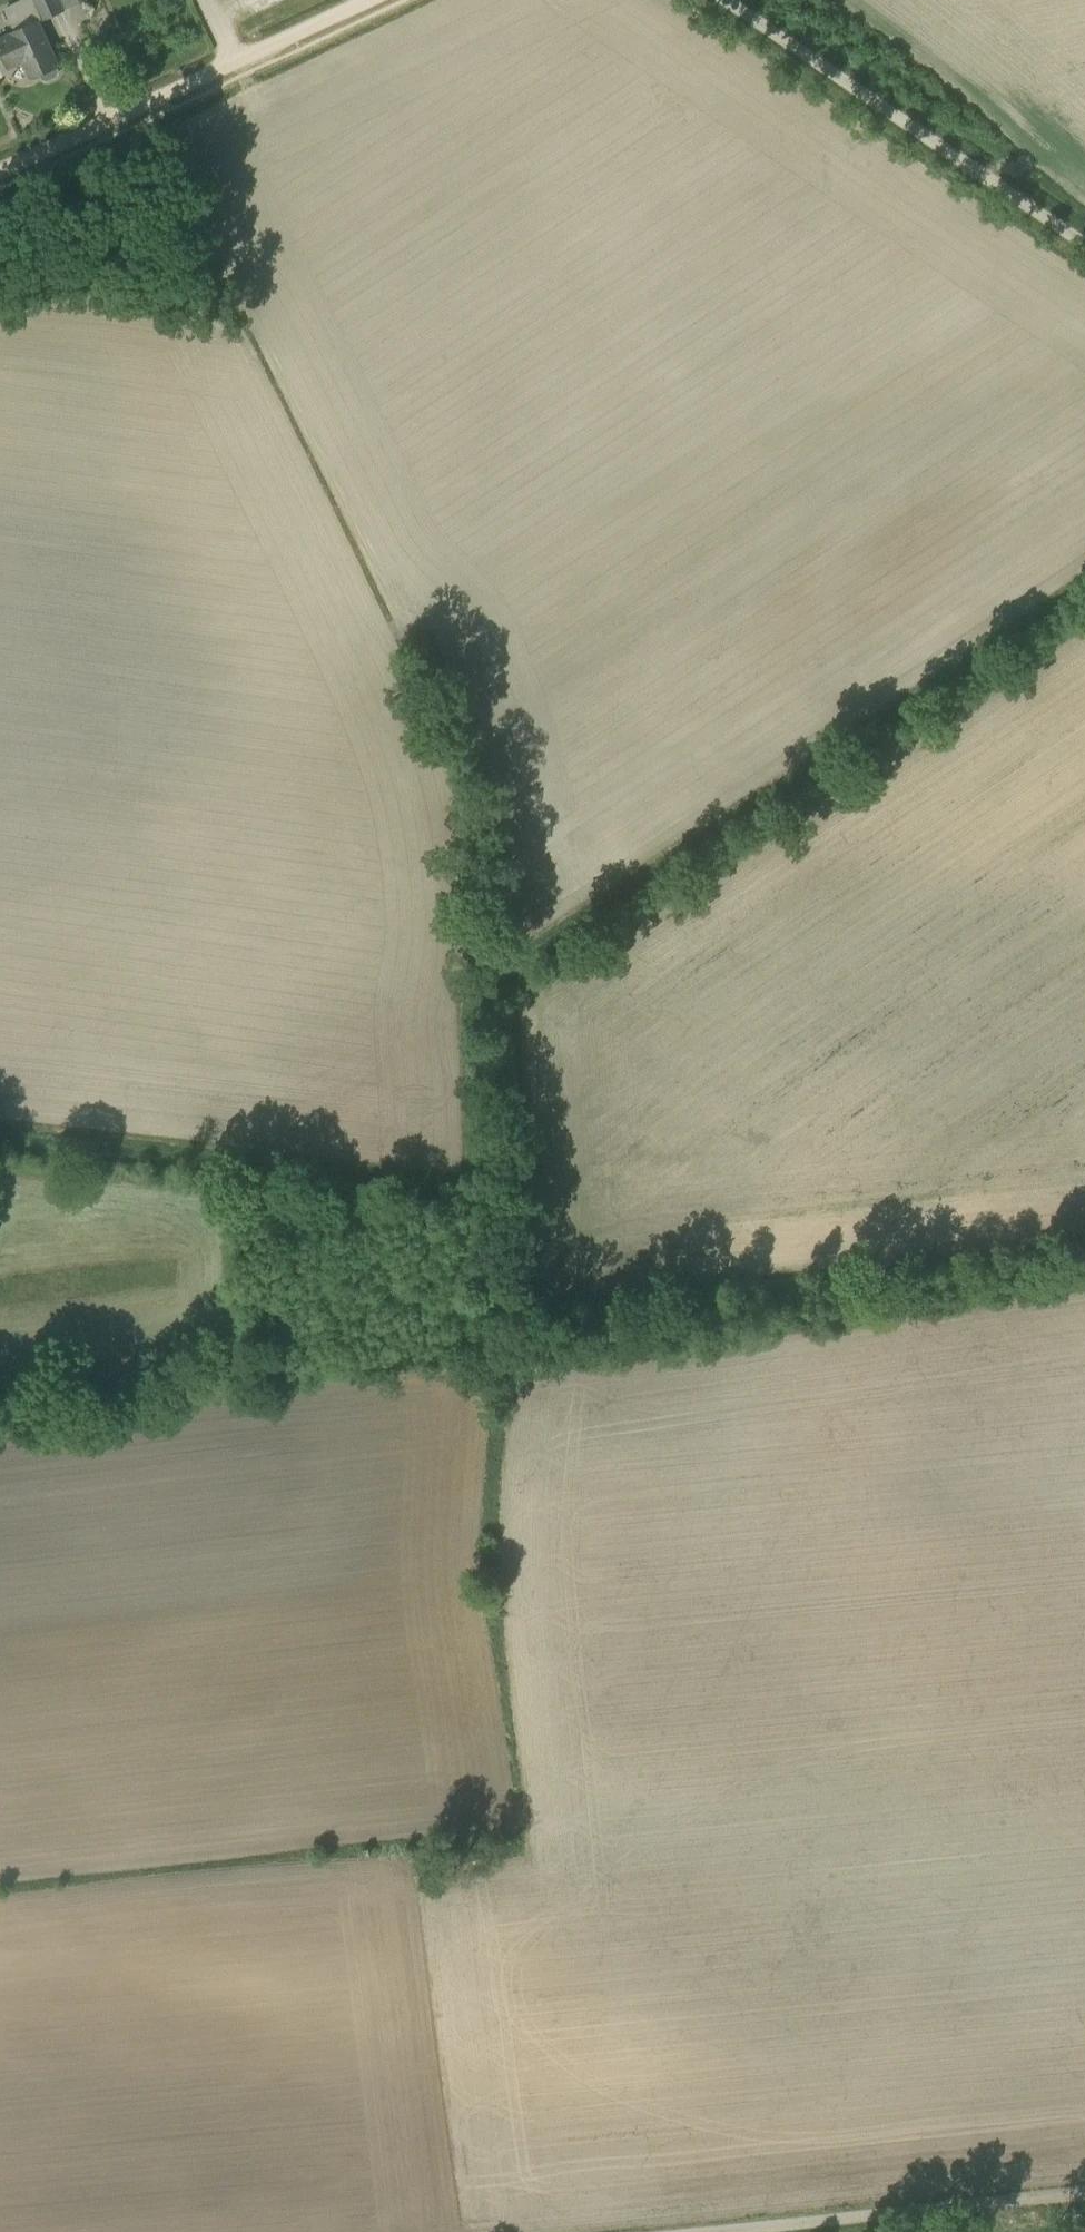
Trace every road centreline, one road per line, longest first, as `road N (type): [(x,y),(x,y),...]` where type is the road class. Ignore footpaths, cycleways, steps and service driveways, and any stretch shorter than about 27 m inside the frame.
road 1 (unclassified): [(1084,244),(728,0)]
road 2 (track): [(0,171),(368,0)]
road 3 (track): [(690,2231),(1084,2197)]

